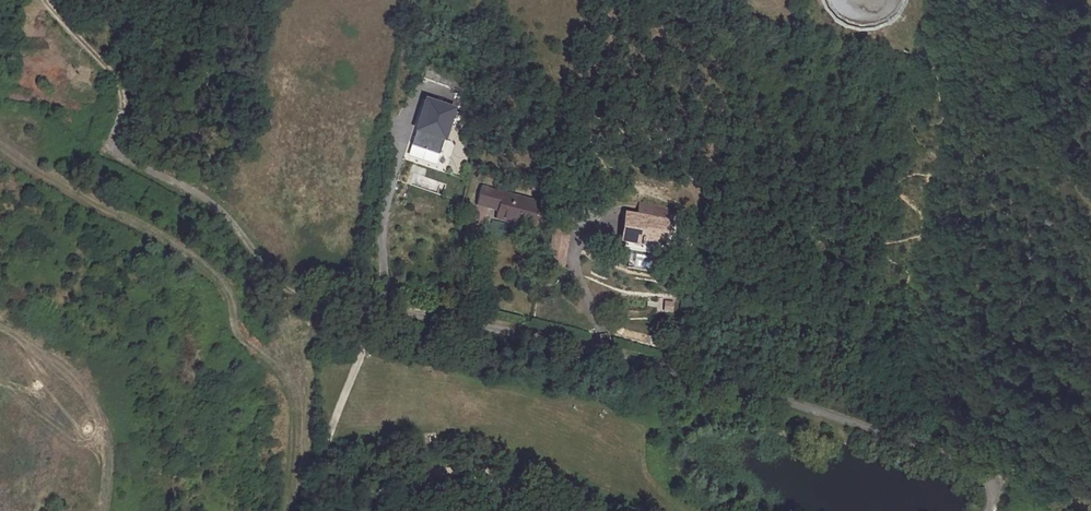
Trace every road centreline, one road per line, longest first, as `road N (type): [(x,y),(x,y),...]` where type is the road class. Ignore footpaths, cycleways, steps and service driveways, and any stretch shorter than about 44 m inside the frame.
road 1 (unclassified): [(989,510),(990,483),(974,462),(859,423),(511,331),(384,308)]
road 2 (track): [(46,0),(123,91),(108,148),(208,199),(280,285),(309,300),(384,308)]

